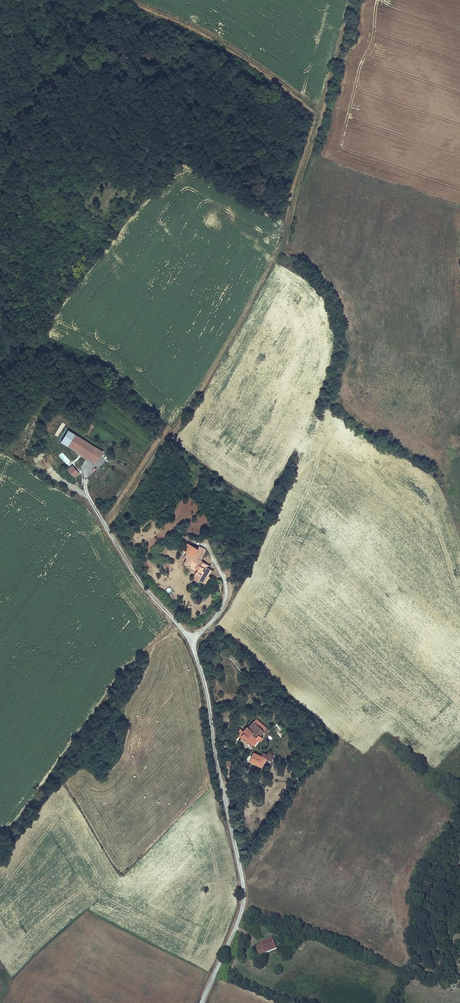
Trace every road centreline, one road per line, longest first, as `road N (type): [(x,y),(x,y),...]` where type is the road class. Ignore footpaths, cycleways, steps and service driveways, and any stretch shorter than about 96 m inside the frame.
road 1 (track): [(105,524),(192,401),(285,237),(353,0)]
road 2 (unclassified): [(202,1002),(244,898),(205,686),(187,635),(141,582),(89,499),(91,467)]

